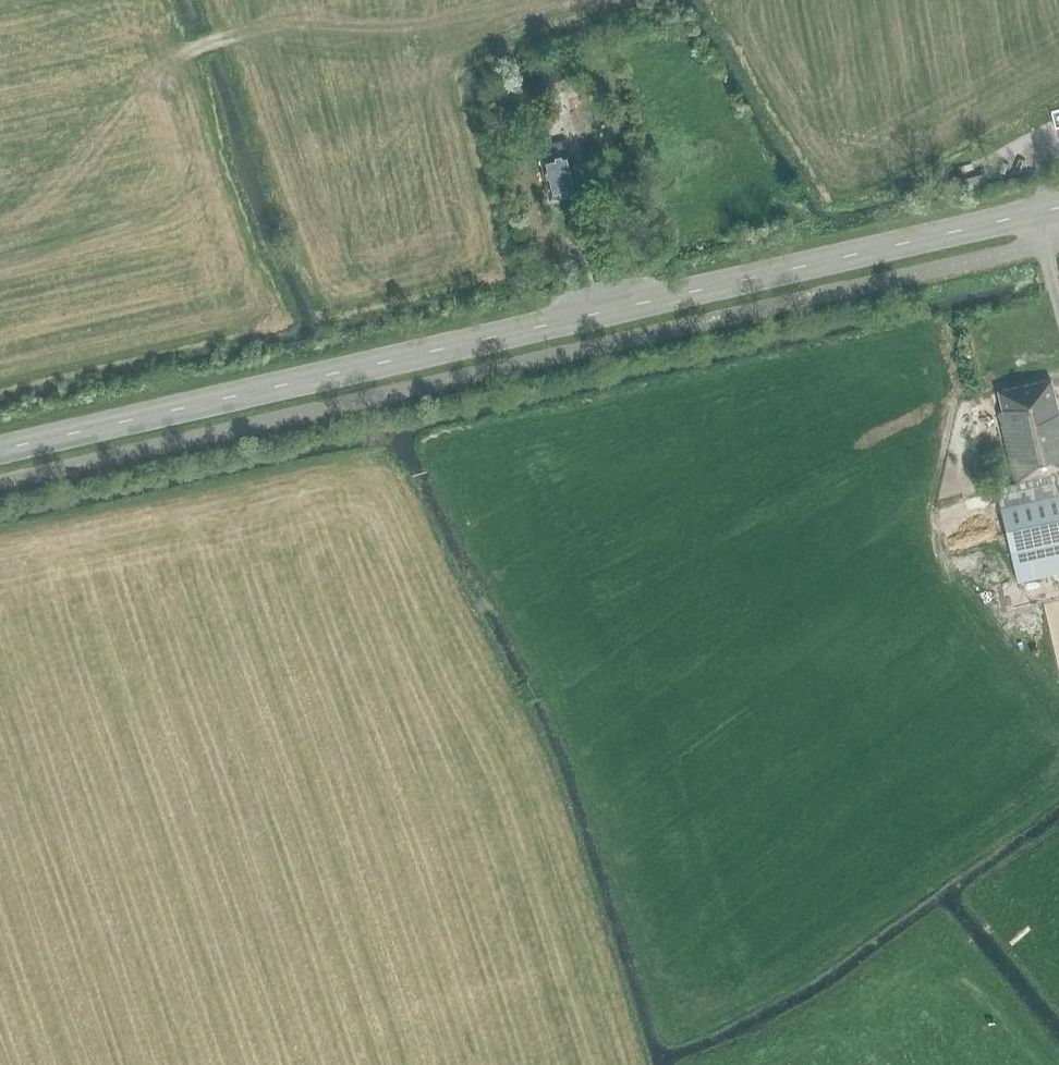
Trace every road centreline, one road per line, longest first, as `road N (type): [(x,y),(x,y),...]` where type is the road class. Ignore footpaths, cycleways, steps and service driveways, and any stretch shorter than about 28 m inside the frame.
road 1 (secondary): [(0,449),(1058,207)]

